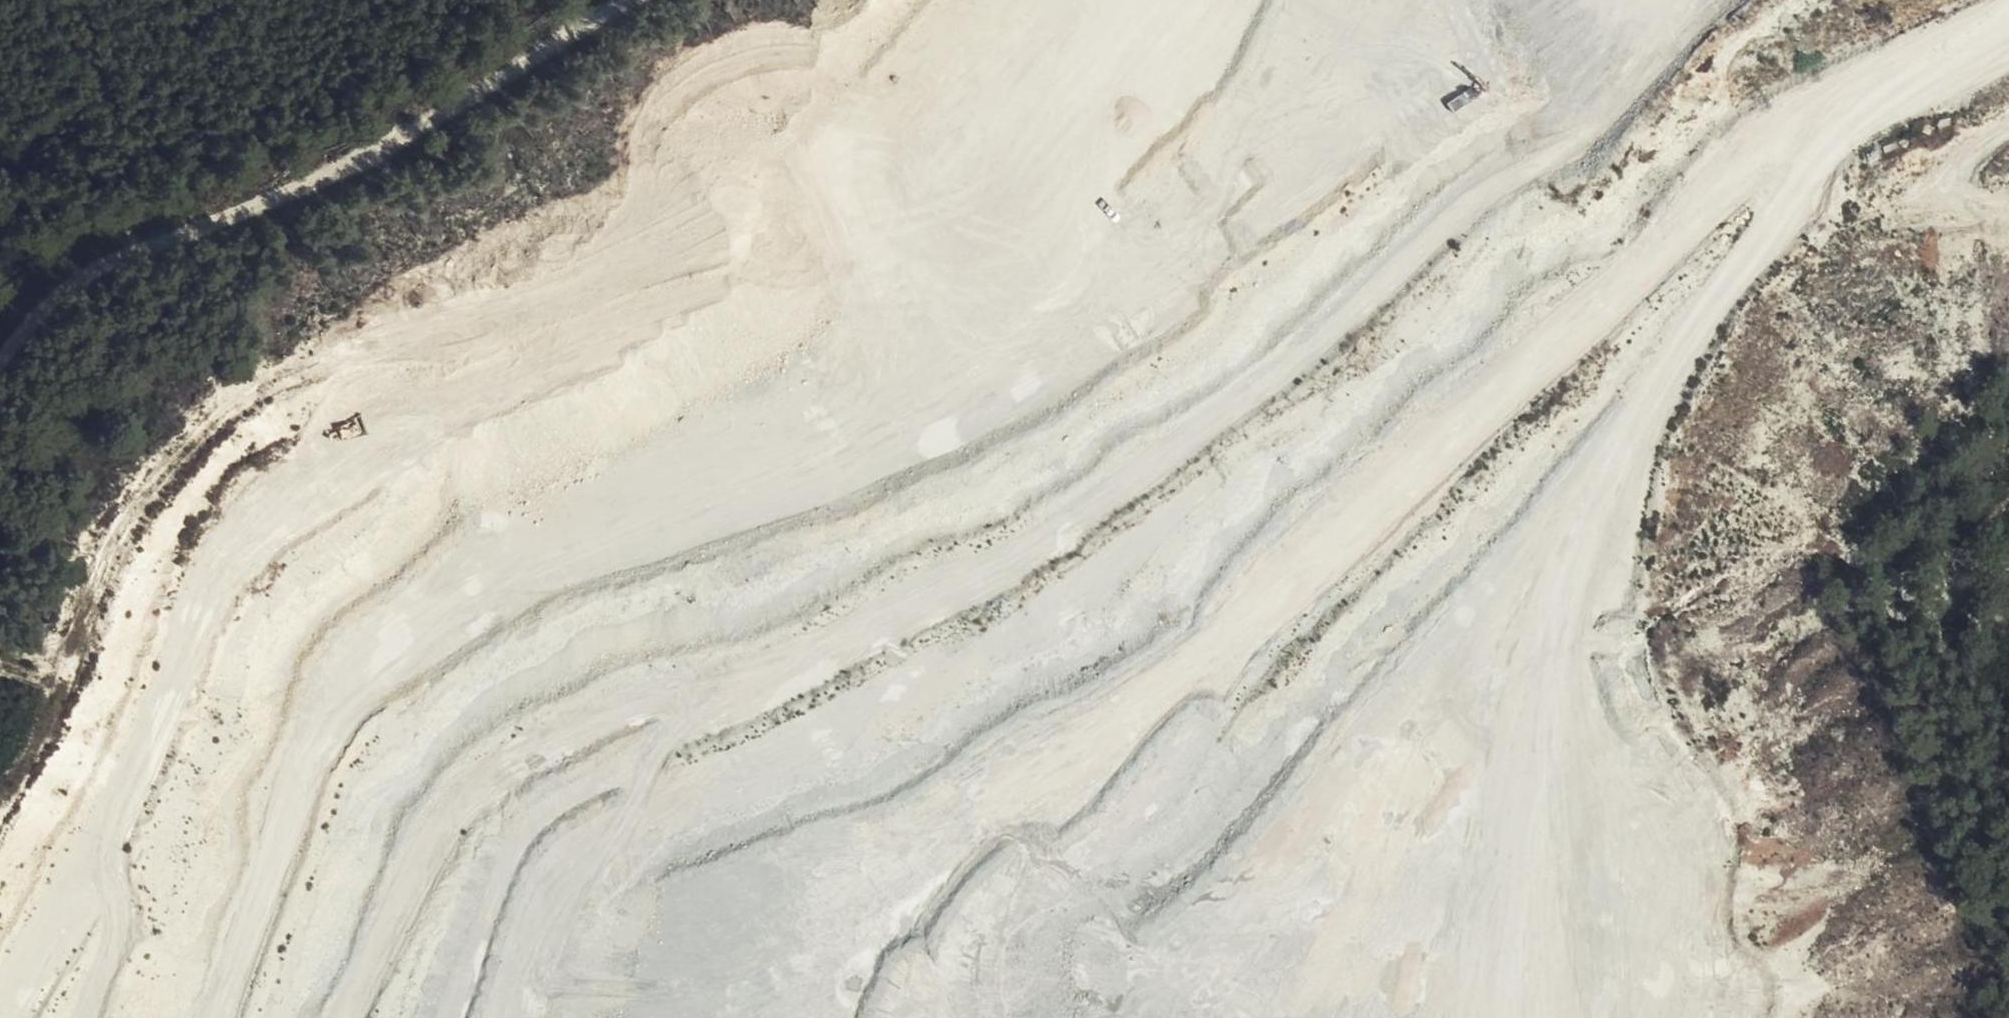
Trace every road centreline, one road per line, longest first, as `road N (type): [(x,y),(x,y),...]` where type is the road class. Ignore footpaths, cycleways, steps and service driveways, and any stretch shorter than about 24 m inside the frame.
road 1 (track): [(0,363),(33,314),(96,269),(377,158),(630,0)]

